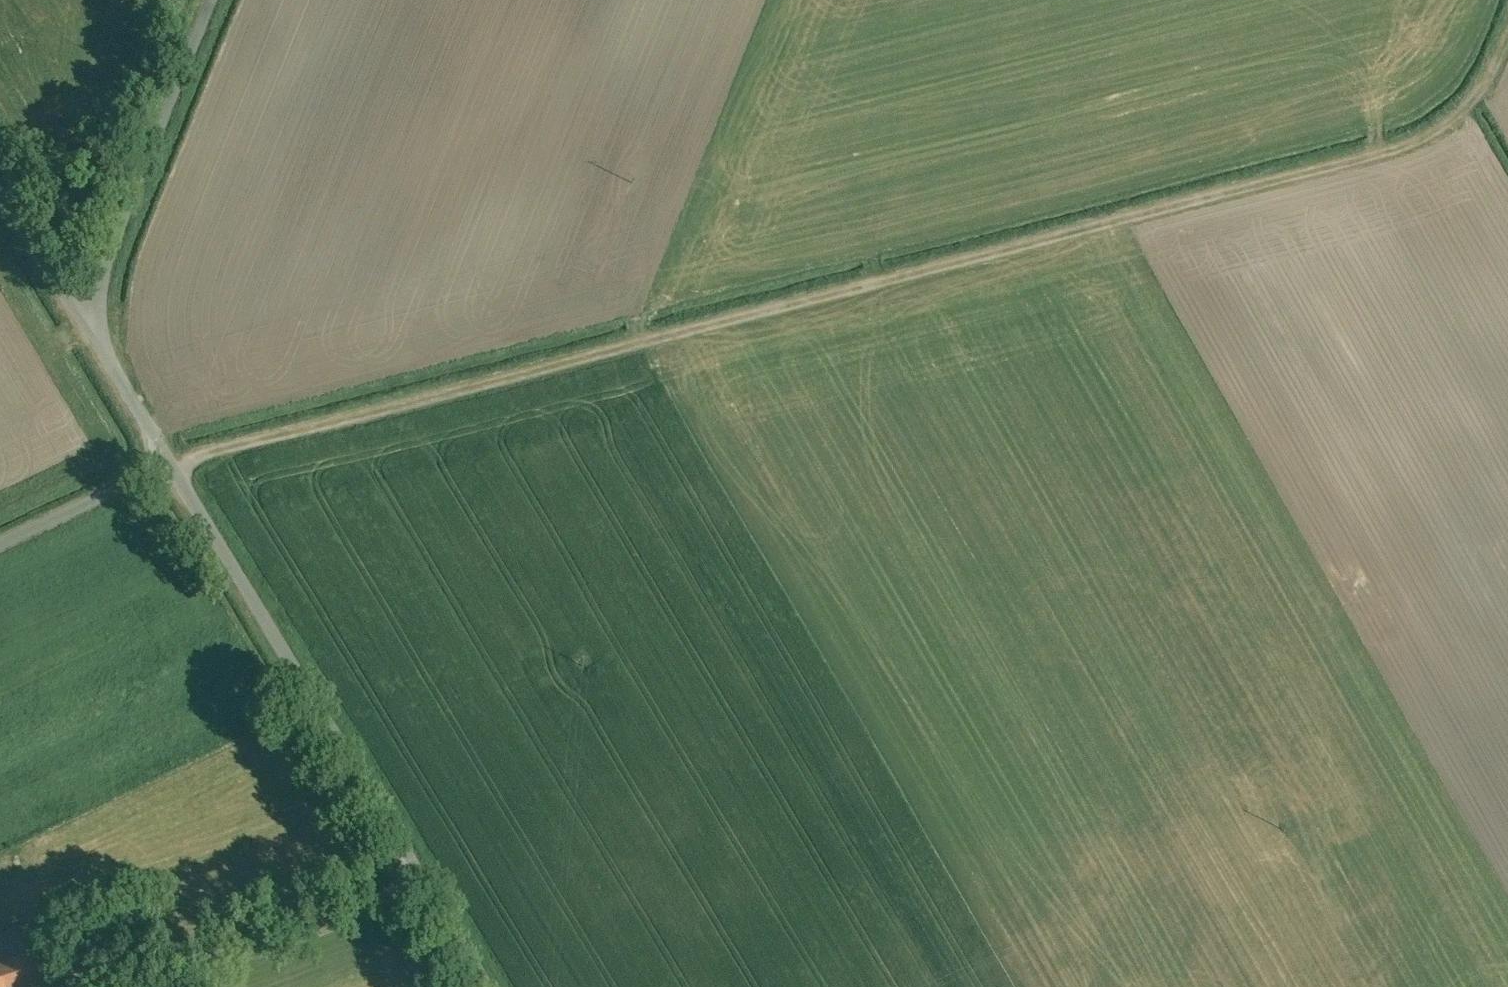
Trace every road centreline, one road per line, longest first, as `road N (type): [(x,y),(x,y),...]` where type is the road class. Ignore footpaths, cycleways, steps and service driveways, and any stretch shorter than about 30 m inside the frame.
road 1 (unclassified): [(82,316),(494,986)]
road 2 (unclassified): [(212,0),(82,316)]
road 3 (unclassified): [(82,316),(0,181)]

